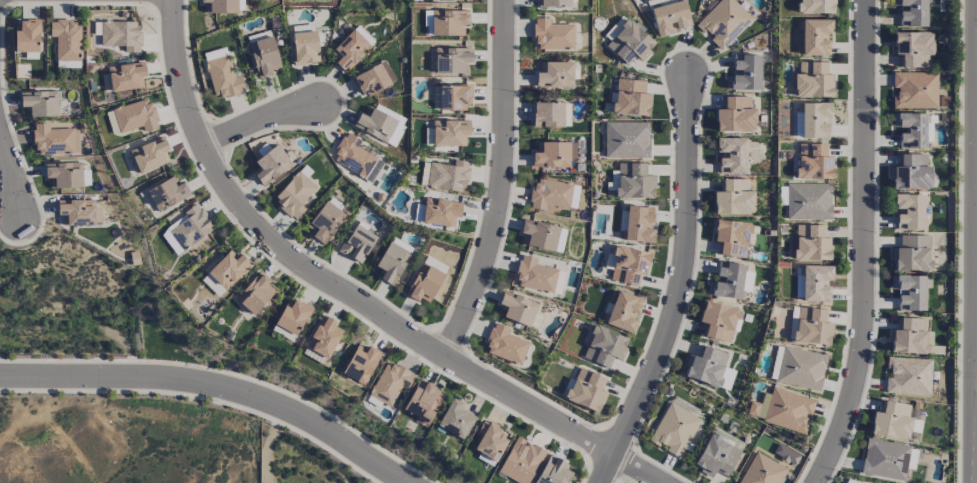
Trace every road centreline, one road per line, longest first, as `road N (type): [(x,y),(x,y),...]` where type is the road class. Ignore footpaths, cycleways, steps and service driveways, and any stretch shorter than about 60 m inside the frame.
road 1 (residential): [(174,0),(180,85),(193,128),(213,170),(283,254),(659,482)]
road 2 (residential): [(864,0),(862,321),(844,419),(815,482)]
road 3 (secondary): [(969,482),(972,0)]
road 4 (tertiary): [(0,377),(199,381),(277,406),(413,482)]
road 5 (residential): [(600,482),(678,296),(687,76)]
road 6 (residential): [(503,0),(498,194),(466,313),(442,356)]
road 7 (residential): [(320,105),(275,114),(202,147)]

